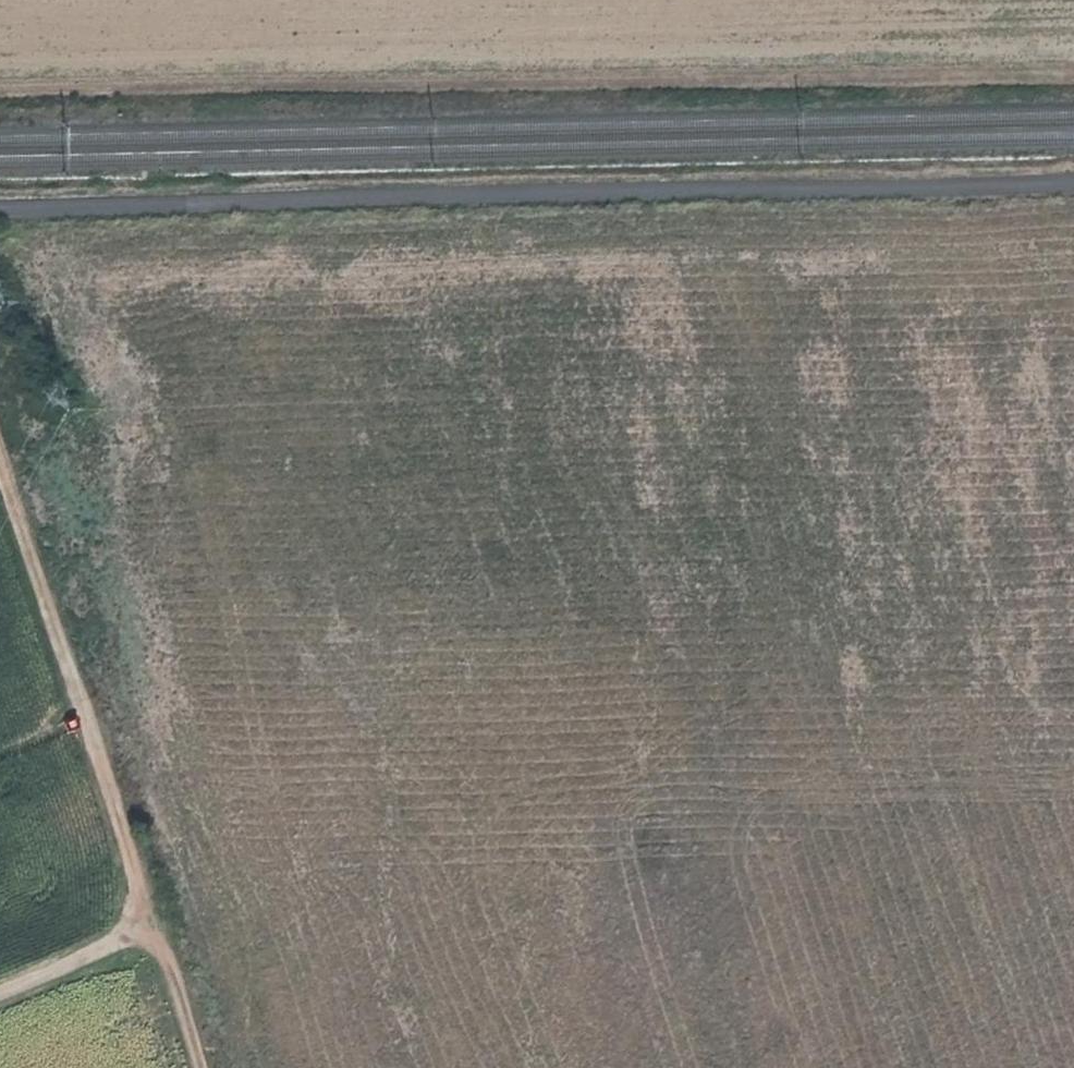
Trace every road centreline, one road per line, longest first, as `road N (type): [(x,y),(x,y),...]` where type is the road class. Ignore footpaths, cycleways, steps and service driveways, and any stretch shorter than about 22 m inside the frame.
road 1 (unclassified): [(1073,190),(0,215)]
road 2 (track): [(0,455),(142,930),(192,1067)]
road 3 (track): [(142,930),(0,988)]

